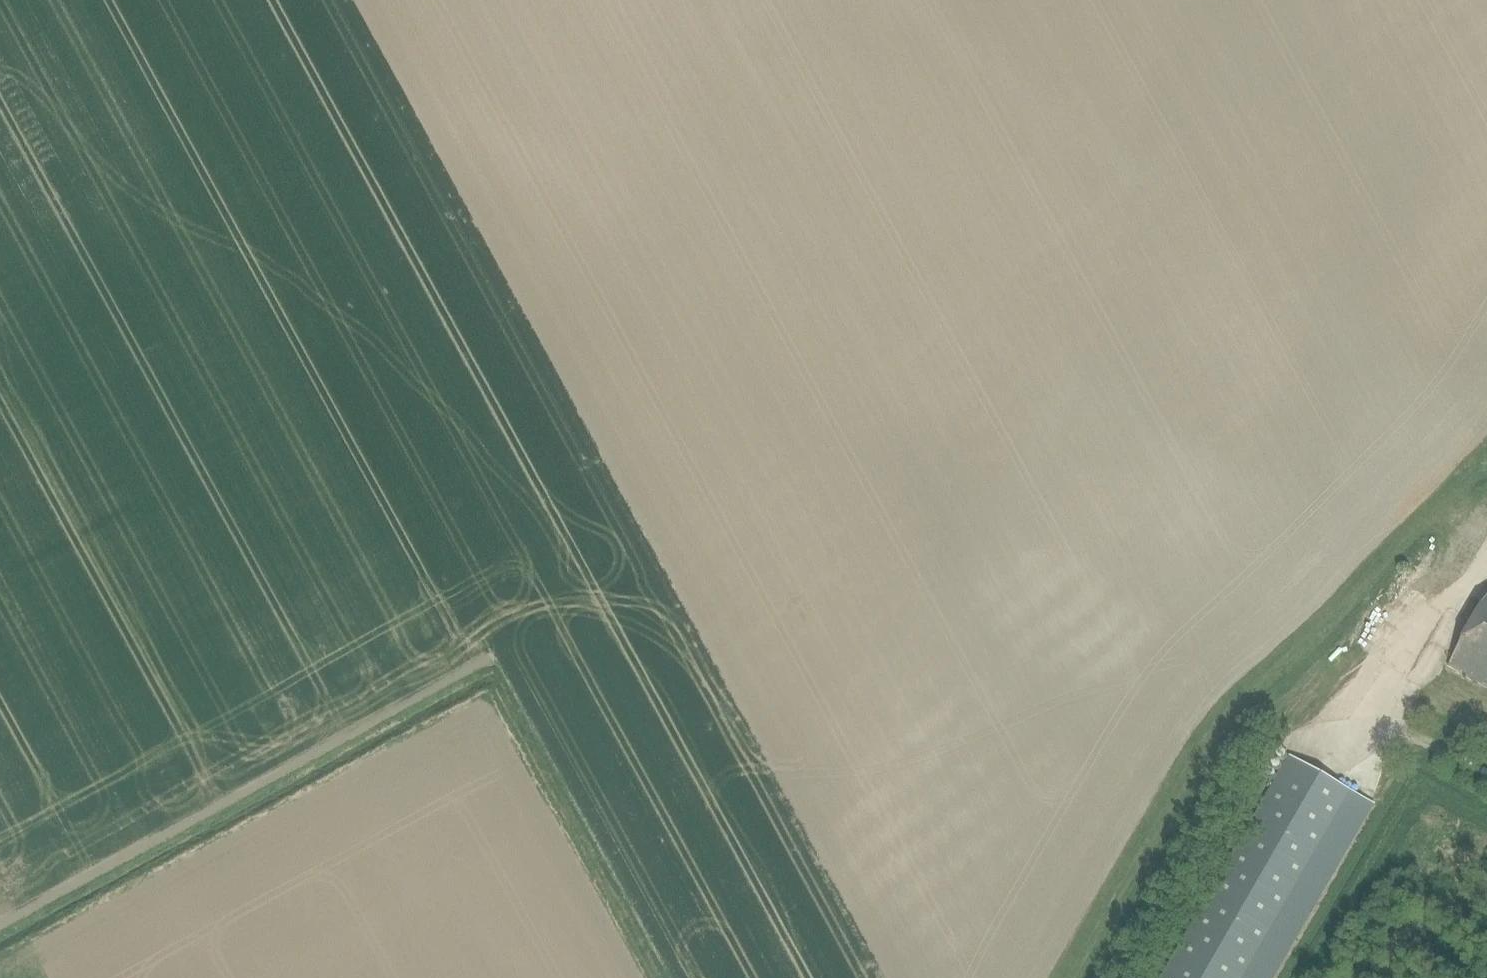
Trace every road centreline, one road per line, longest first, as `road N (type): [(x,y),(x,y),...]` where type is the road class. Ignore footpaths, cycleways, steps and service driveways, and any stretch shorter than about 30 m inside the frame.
road 1 (track): [(1073,977),(1233,710),(1295,659),(1486,457)]

